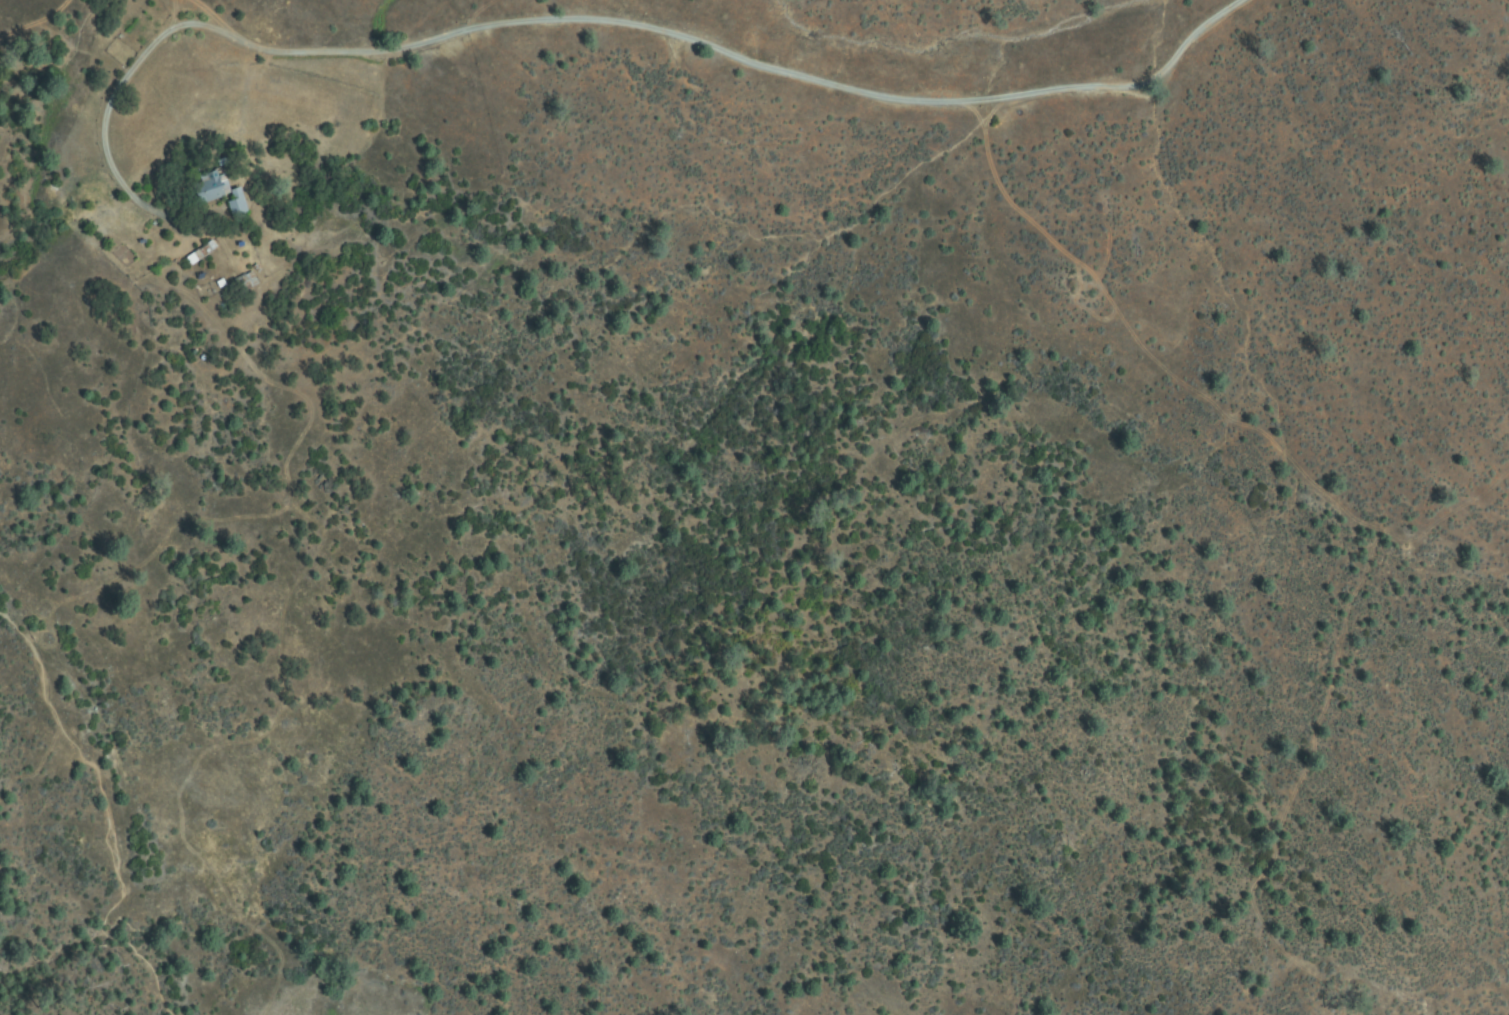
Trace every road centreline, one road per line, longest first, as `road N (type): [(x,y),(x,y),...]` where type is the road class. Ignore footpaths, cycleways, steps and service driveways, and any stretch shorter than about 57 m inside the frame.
road 1 (track): [(221,32),(260,51),(348,56),(401,54),(521,26),(605,24),(646,28),(897,103),(1010,104),(1159,88),(1205,37),(1256,0)]
road 2 (track): [(211,25),(161,36),(106,113),(107,150),(124,186),(186,225)]

